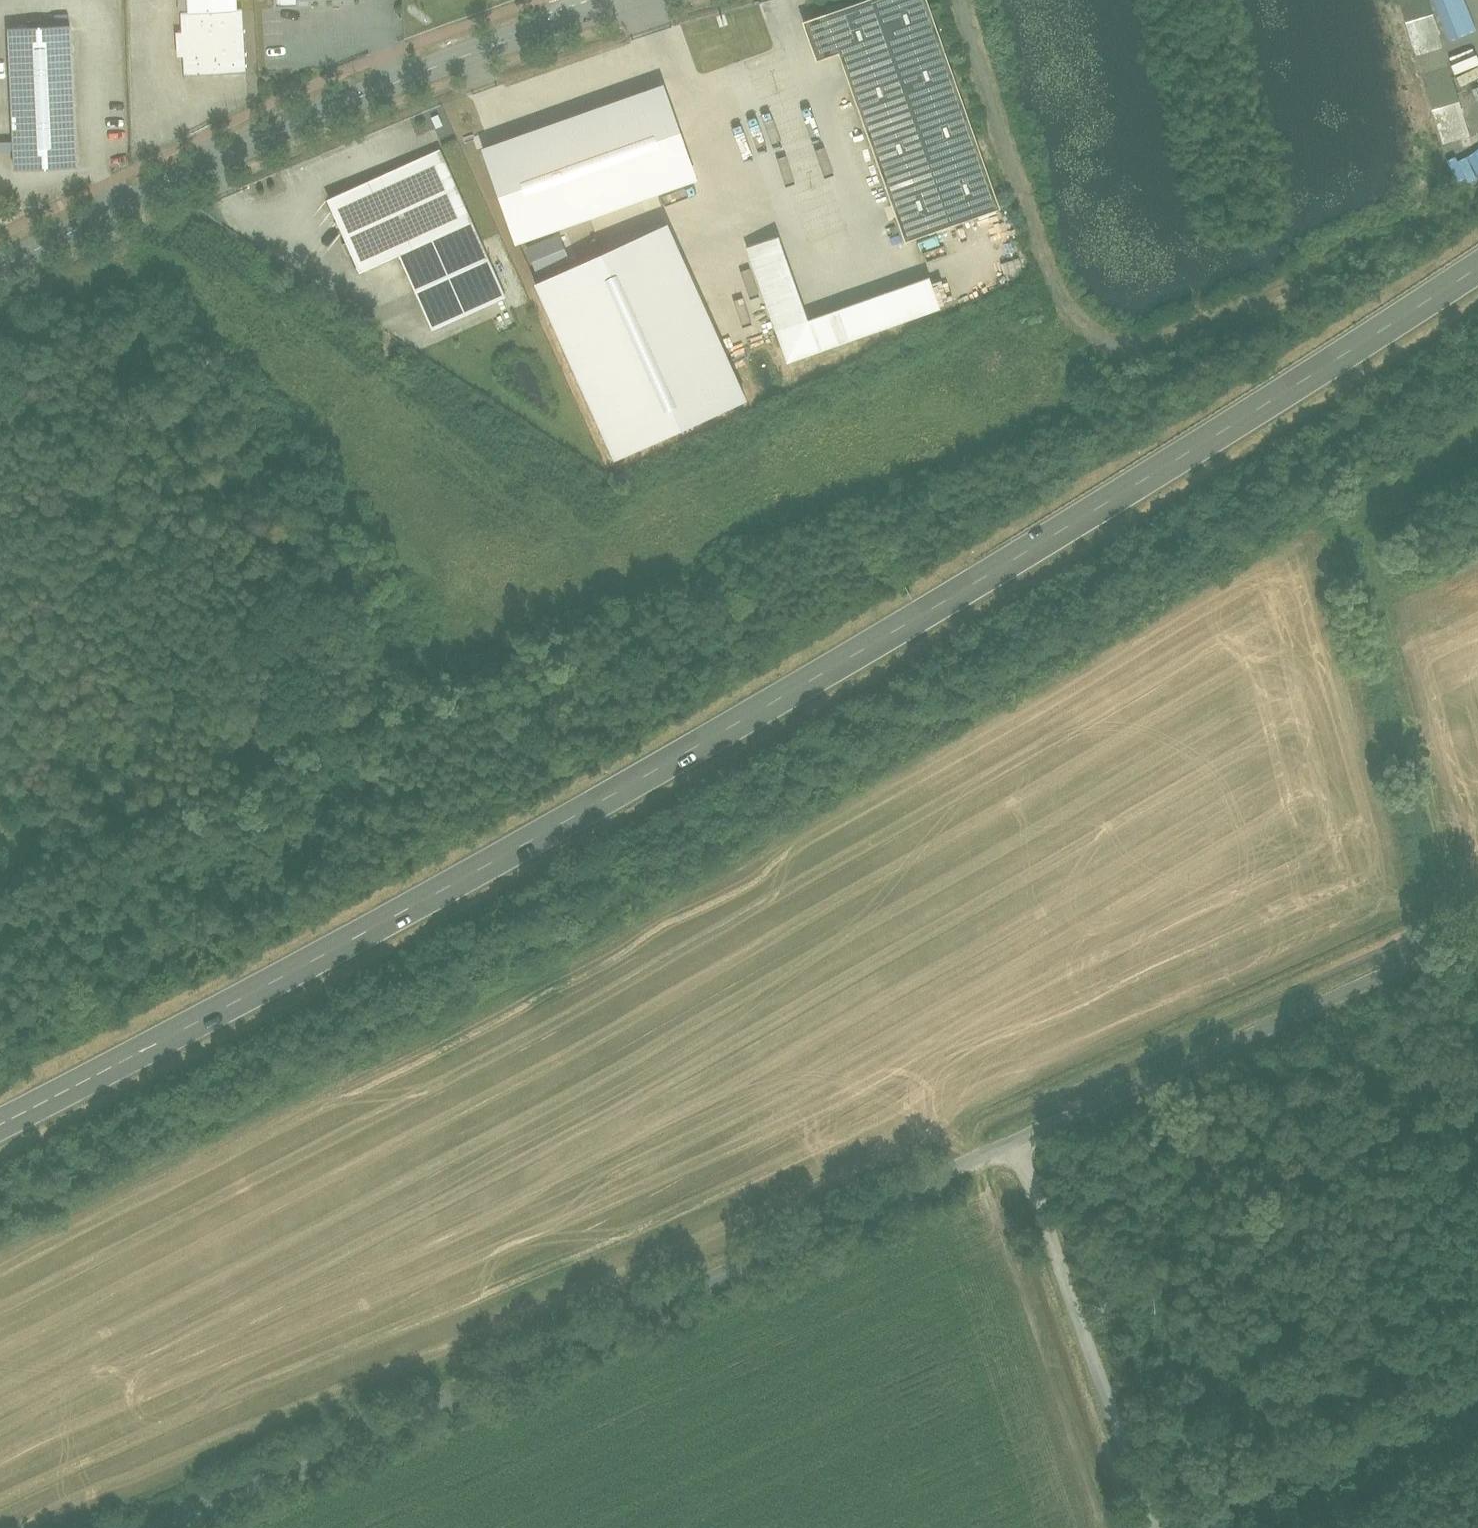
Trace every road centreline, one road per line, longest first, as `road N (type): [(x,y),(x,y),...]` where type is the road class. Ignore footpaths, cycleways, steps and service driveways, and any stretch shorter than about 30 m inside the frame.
road 1 (primary): [(0,1126),(502,858),(1093,513),(1477,267)]
road 2 (unclassified): [(171,1527),(1018,1142)]
road 3 (residential): [(0,270),(200,170),(431,70),(595,13)]
road 4 (unclassified): [(1018,1142),(1477,933)]
road 5 (unclassified): [(1018,1142),(1154,1527)]

